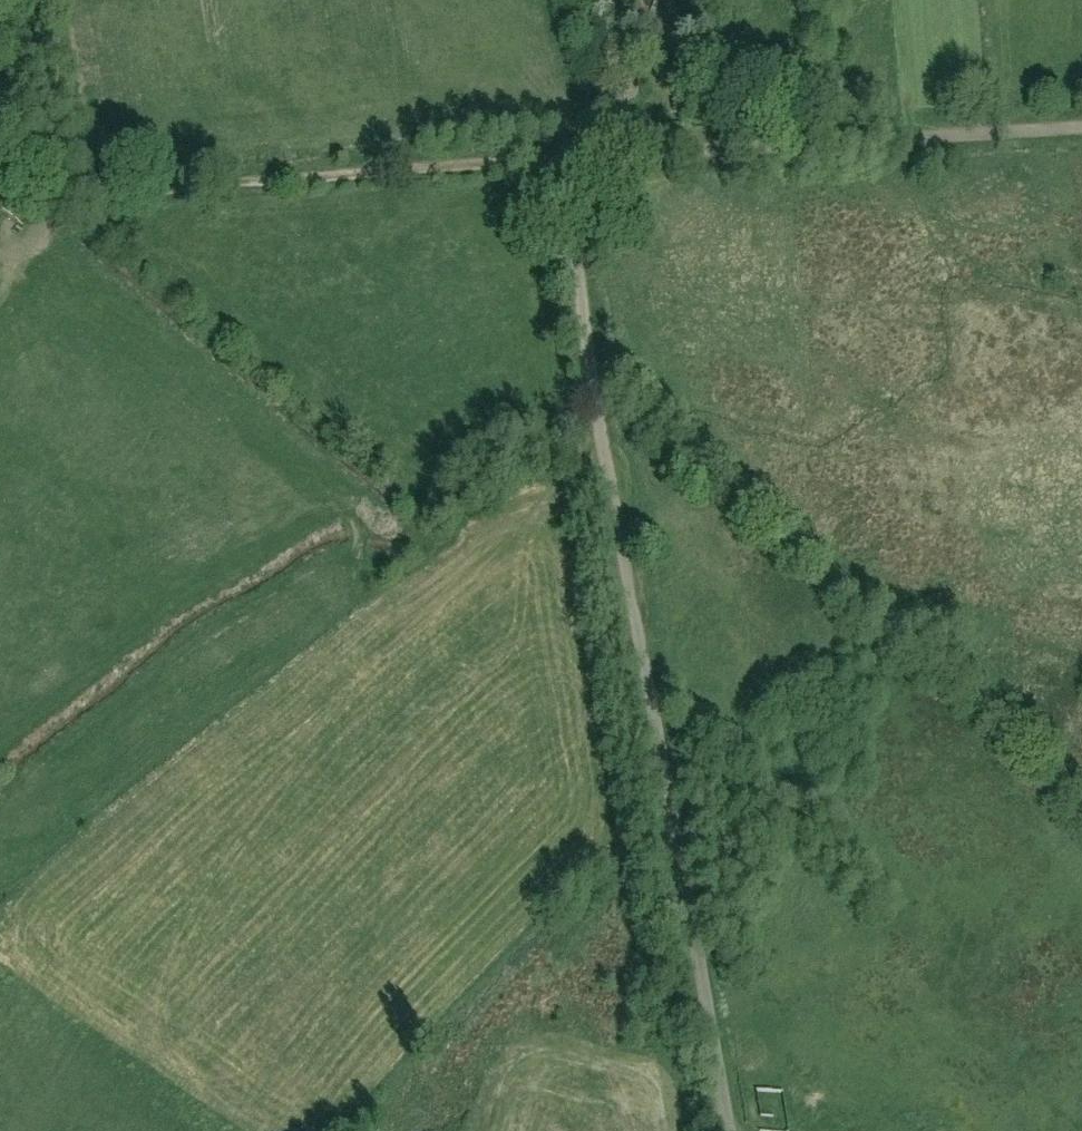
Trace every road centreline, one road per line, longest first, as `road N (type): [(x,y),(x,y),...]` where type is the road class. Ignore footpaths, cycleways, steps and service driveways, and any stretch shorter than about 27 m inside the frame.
road 1 (track): [(20,235),(80,206),(136,195),(1081,133)]
road 2 (residential): [(731,1130),(605,445),(573,162)]

